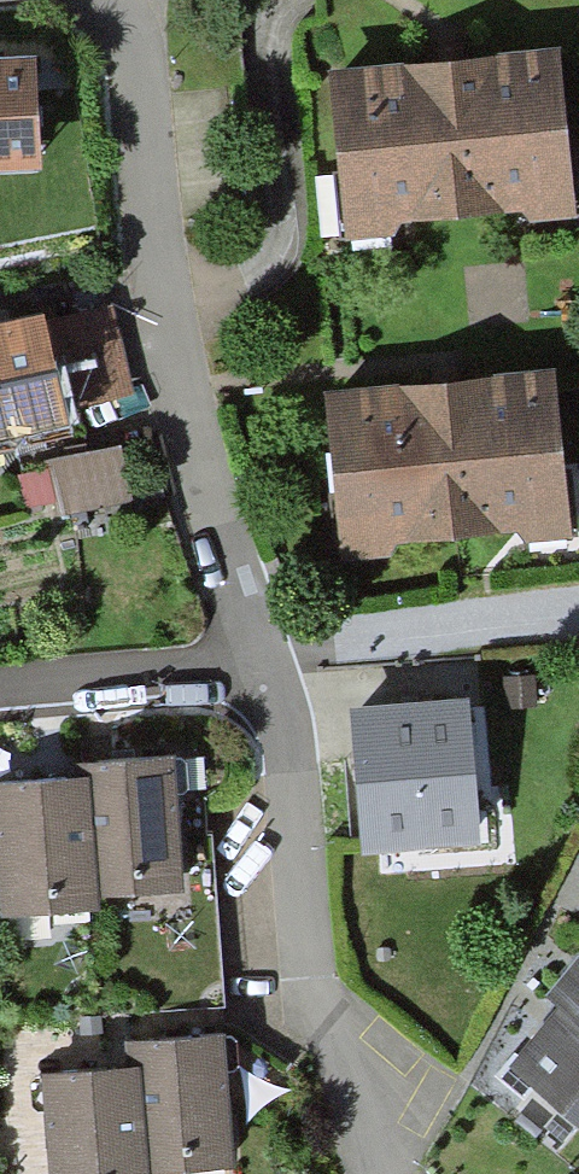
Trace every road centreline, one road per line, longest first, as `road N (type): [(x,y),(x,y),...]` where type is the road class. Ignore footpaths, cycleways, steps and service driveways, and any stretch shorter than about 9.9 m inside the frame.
road 1 (residential): [(258,654),(166,348),(120,21),(102,0)]
road 2 (residential): [(369,1173),(370,1157),(317,1039),(258,654)]
road 3 (residential): [(258,654),(578,607)]
road 4 (residential): [(0,677),(258,654)]

